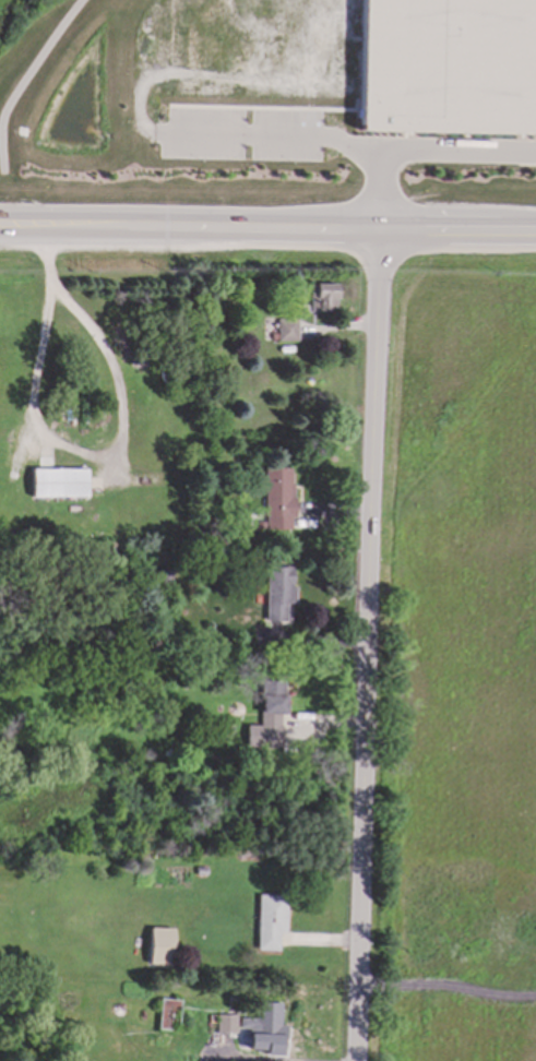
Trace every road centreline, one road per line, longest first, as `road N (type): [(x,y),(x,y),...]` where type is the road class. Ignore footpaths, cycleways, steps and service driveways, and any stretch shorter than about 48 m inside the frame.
road 1 (residential): [(378,235),(357,1060)]
road 2 (secondary): [(0,230),(535,235)]

